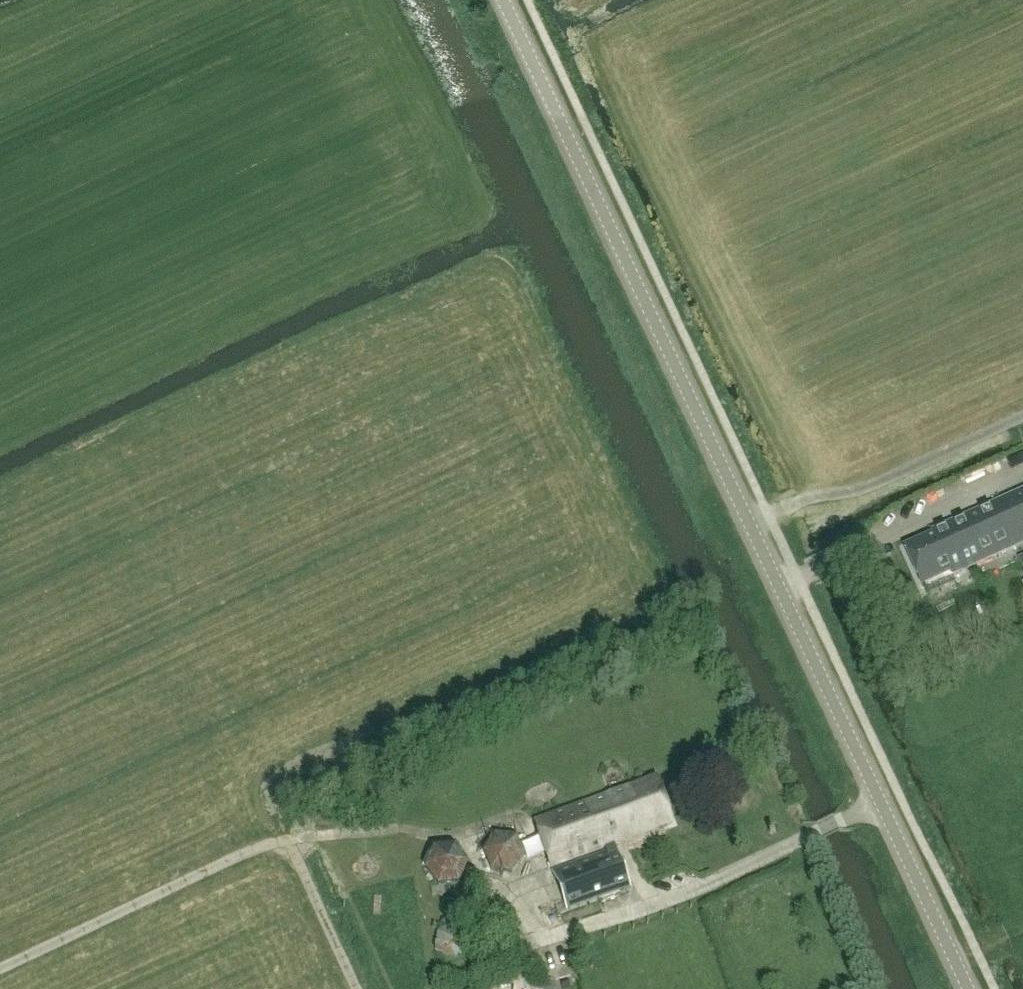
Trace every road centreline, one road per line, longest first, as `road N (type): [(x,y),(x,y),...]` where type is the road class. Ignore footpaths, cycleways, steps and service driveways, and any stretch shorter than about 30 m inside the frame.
road 1 (tertiary): [(968,988),(504,0)]
road 2 (track): [(523,824),(288,839),(0,967)]
road 3 (track): [(356,988),(288,839)]

